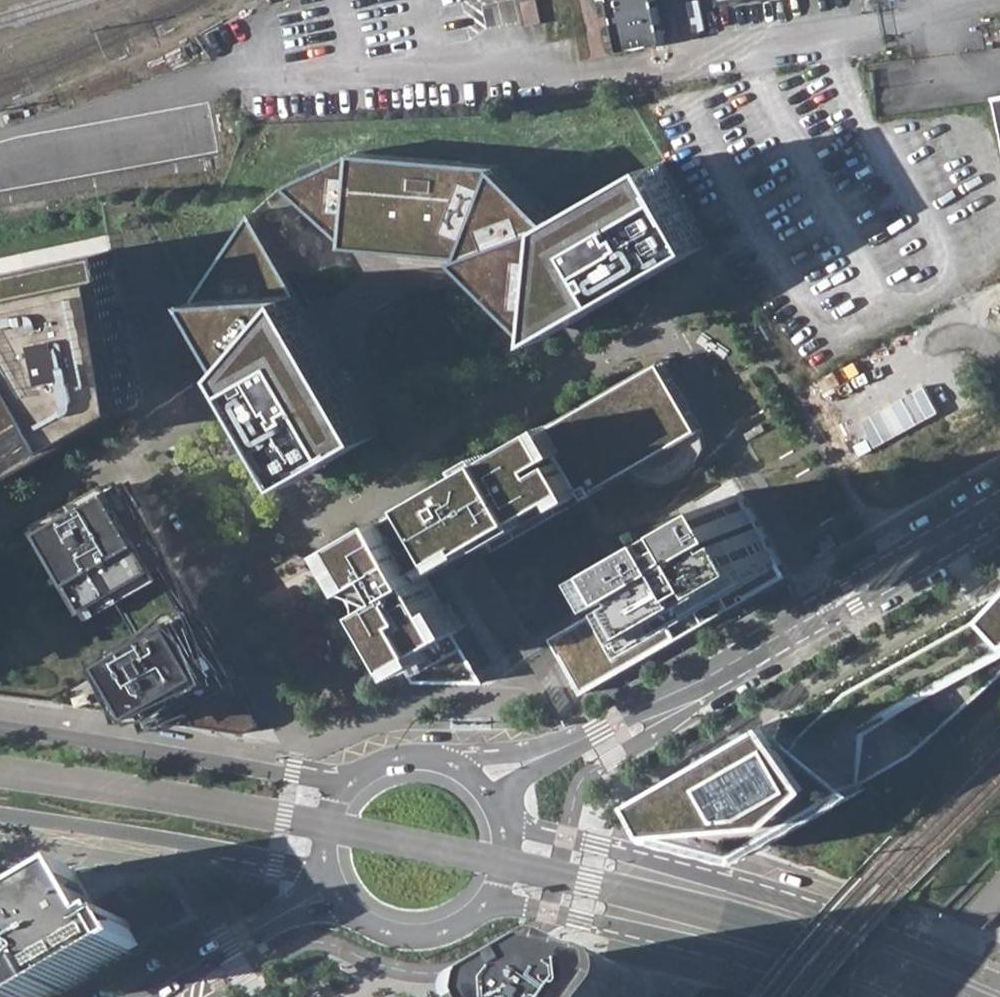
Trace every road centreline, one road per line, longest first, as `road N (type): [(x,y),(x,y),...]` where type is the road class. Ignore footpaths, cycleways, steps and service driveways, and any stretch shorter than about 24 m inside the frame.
road 1 (tertiary): [(999,509),(709,676),(478,781)]
road 2 (tertiary): [(999,979),(774,895),(500,816)]
road 3 (tertiary): [(488,897),(689,942),(864,996)]
road 4 (tertiary): [(334,806),(295,773),(0,728)]
road 5 (tertiary): [(0,814),(329,871)]
road 6 (tertiary): [(143,996),(335,887)]
road 7 (tertiary): [(335,887),(368,921),(410,934),(454,925),(488,897)]
road 8 (tertiary): [(478,781),(444,760),(401,756),(362,773),(334,806)]

